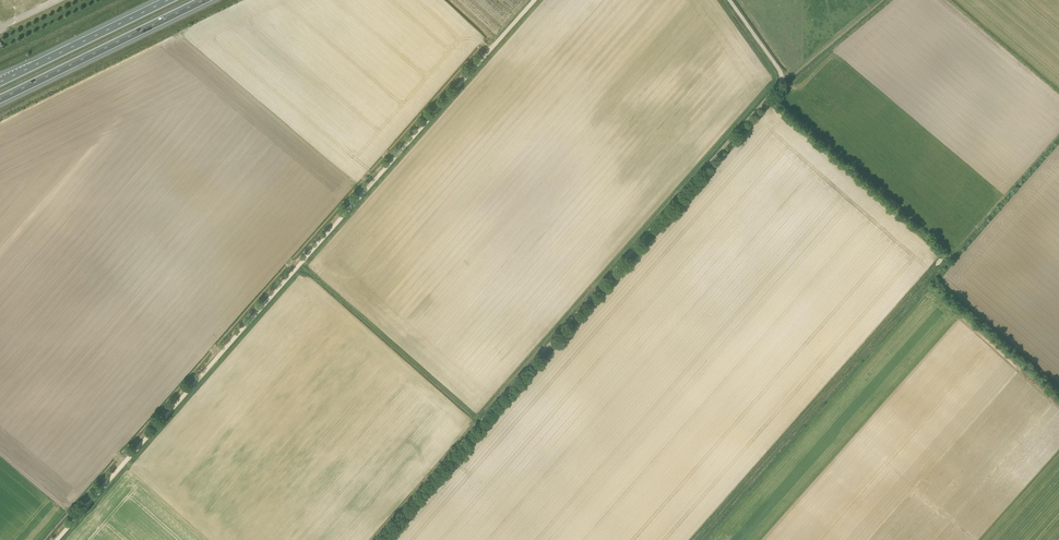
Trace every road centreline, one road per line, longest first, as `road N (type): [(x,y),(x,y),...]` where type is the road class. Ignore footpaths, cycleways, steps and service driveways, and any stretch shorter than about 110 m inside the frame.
road 1 (track): [(534,0),(57,539)]
road 2 (track): [(729,0),(785,78),(782,85),(378,539)]
road 3 (track): [(954,269),(939,275),(698,539)]
road 4 (motorway): [(0,99),(201,0)]
road 5 (motorway): [(168,0),(0,82)]

